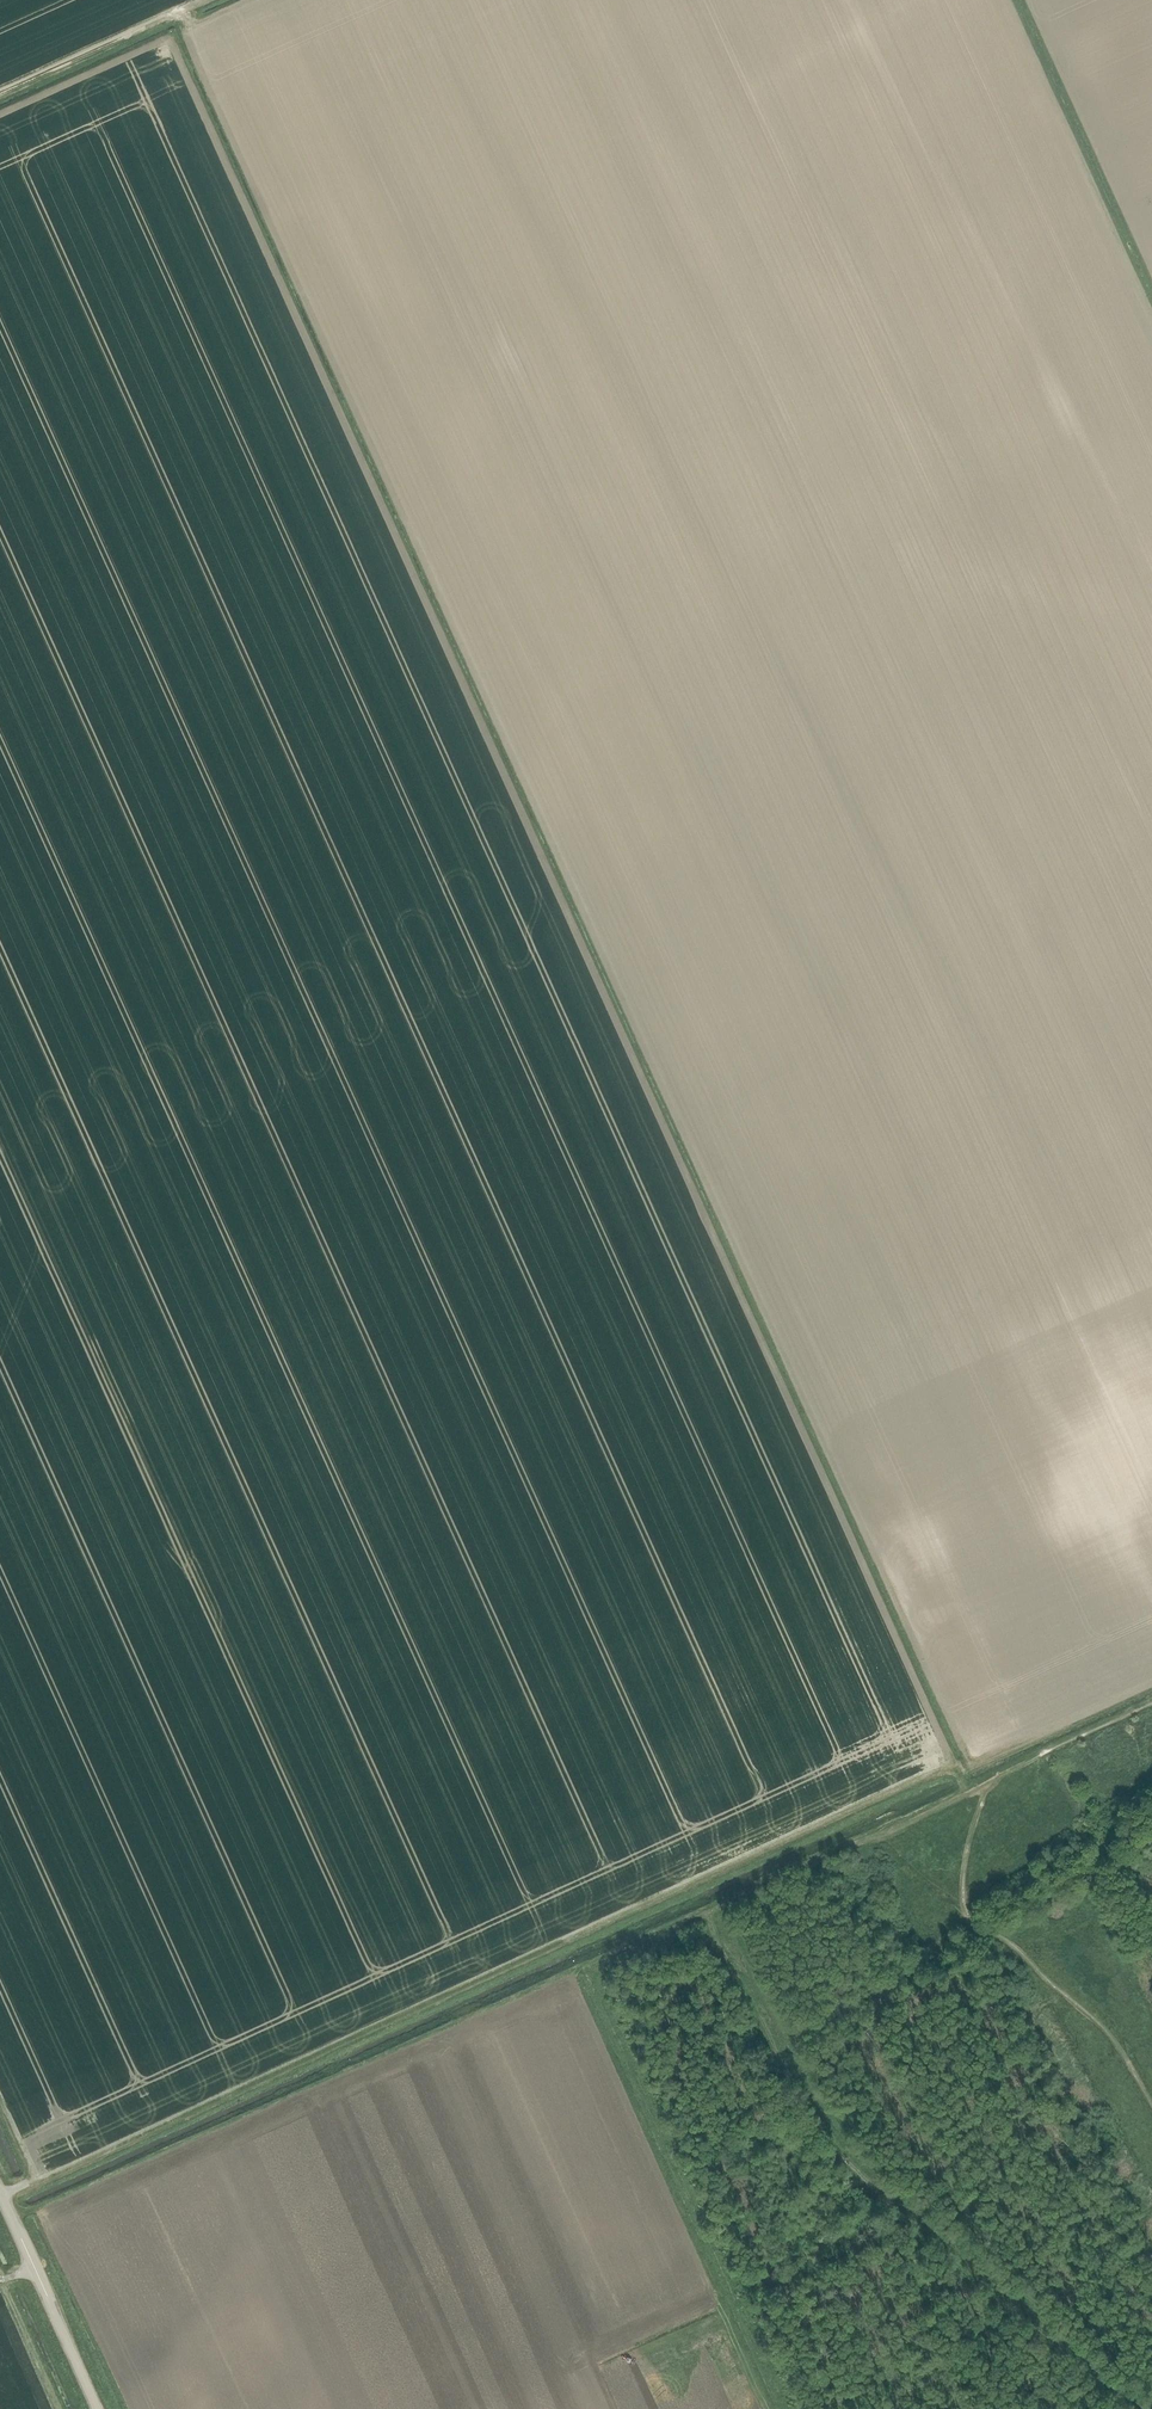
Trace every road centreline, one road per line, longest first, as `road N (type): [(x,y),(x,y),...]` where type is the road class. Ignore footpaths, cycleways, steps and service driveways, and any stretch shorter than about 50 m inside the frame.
road 1 (track): [(870,1836),(1098,2022),(1151,2104)]
road 2 (unclassified): [(95,2408),(0,2200)]

